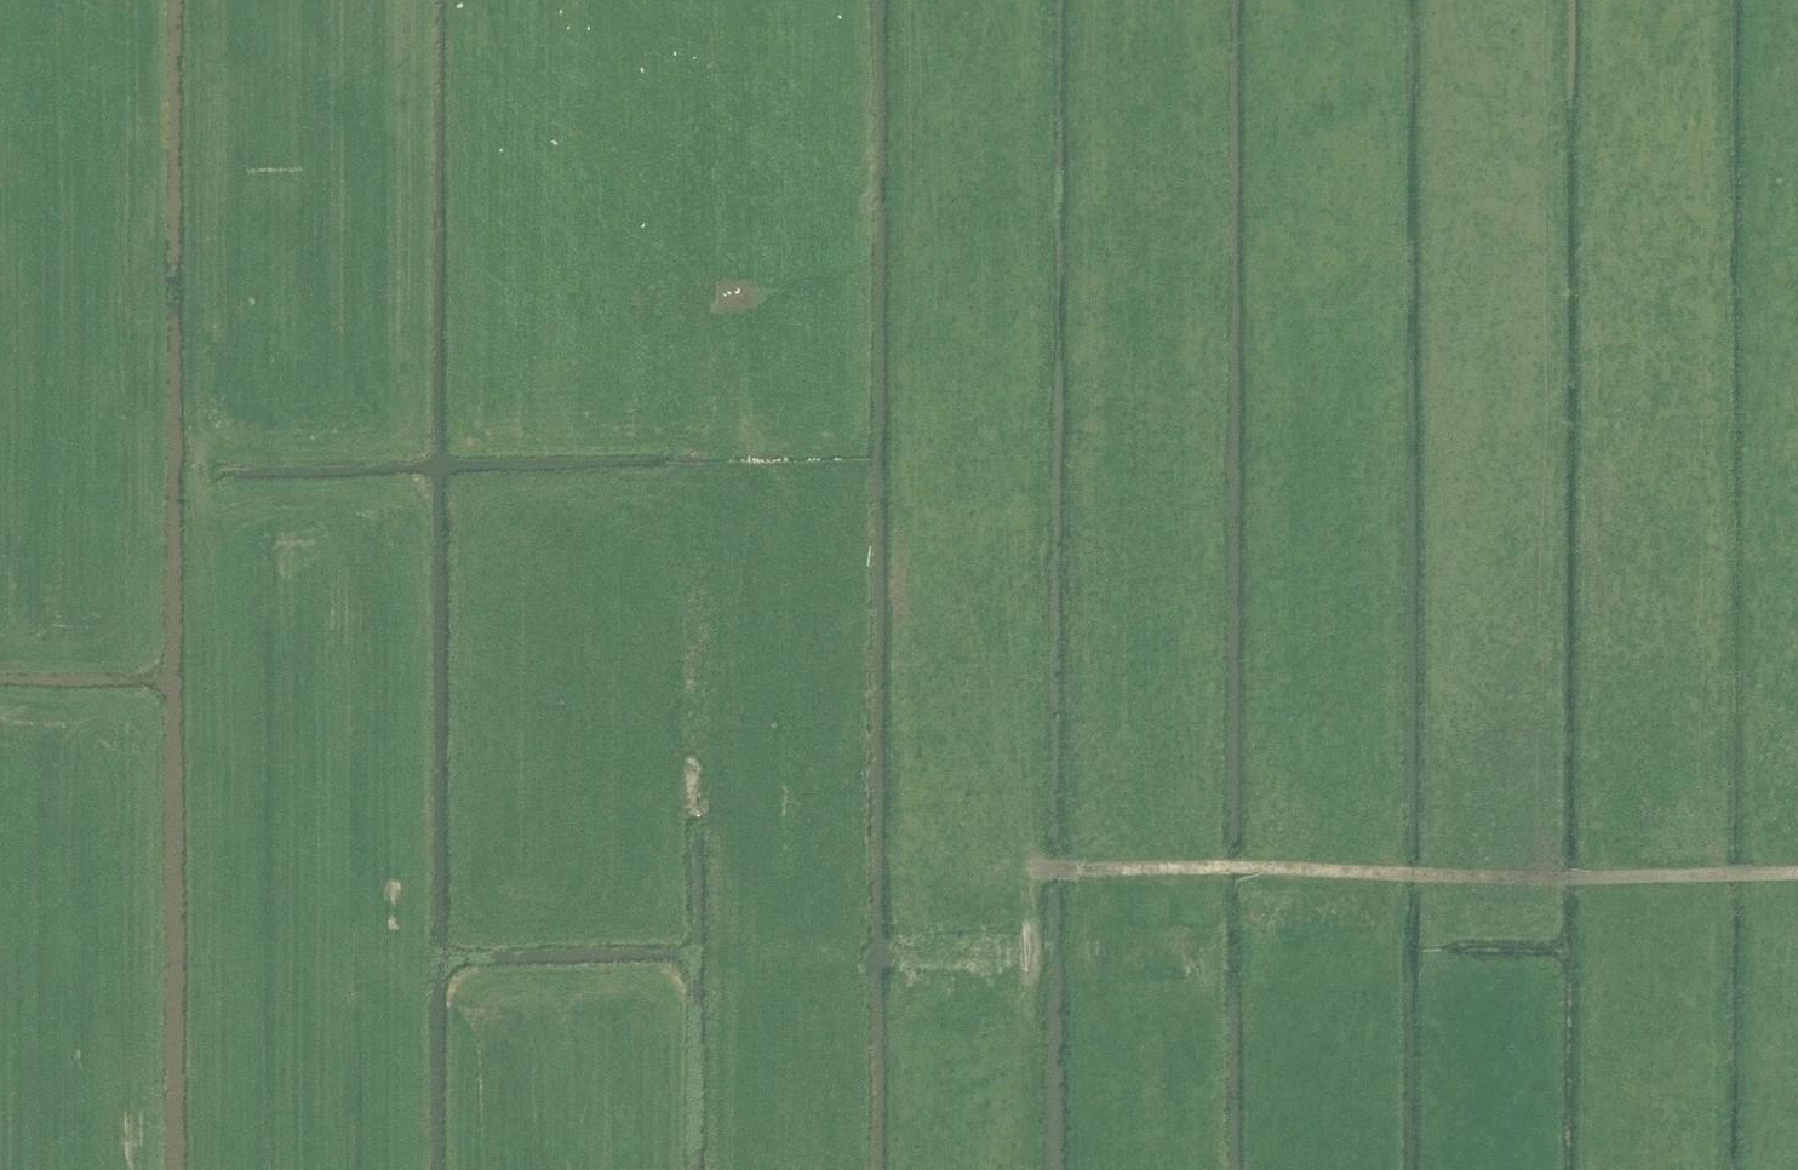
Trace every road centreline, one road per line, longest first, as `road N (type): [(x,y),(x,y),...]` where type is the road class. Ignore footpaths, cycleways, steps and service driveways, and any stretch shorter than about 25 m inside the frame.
road 1 (track): [(1797,875),(1081,873)]

